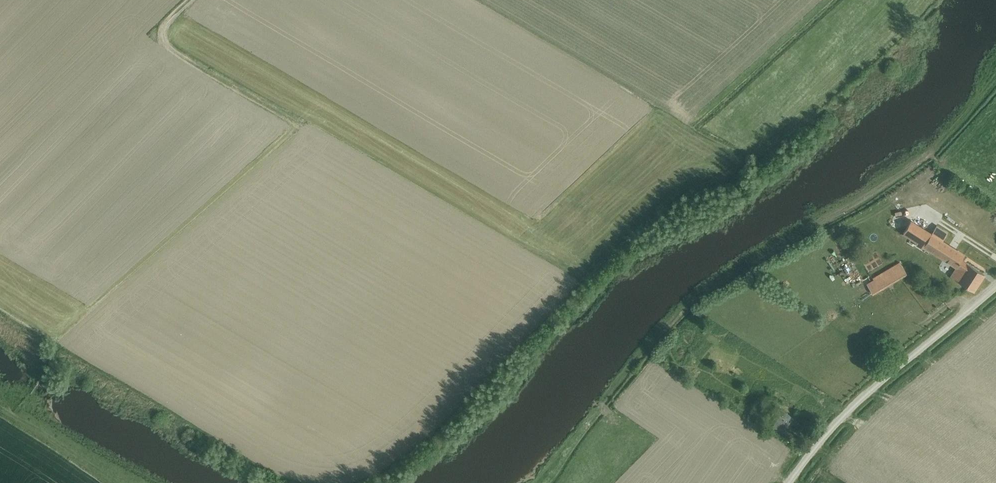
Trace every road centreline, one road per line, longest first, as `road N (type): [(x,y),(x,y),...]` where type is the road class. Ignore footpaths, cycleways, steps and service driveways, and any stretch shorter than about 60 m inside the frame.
road 1 (unclassified): [(995,287),(845,412),(790,482)]
road 2 (track): [(299,125),(160,38),(191,0)]

